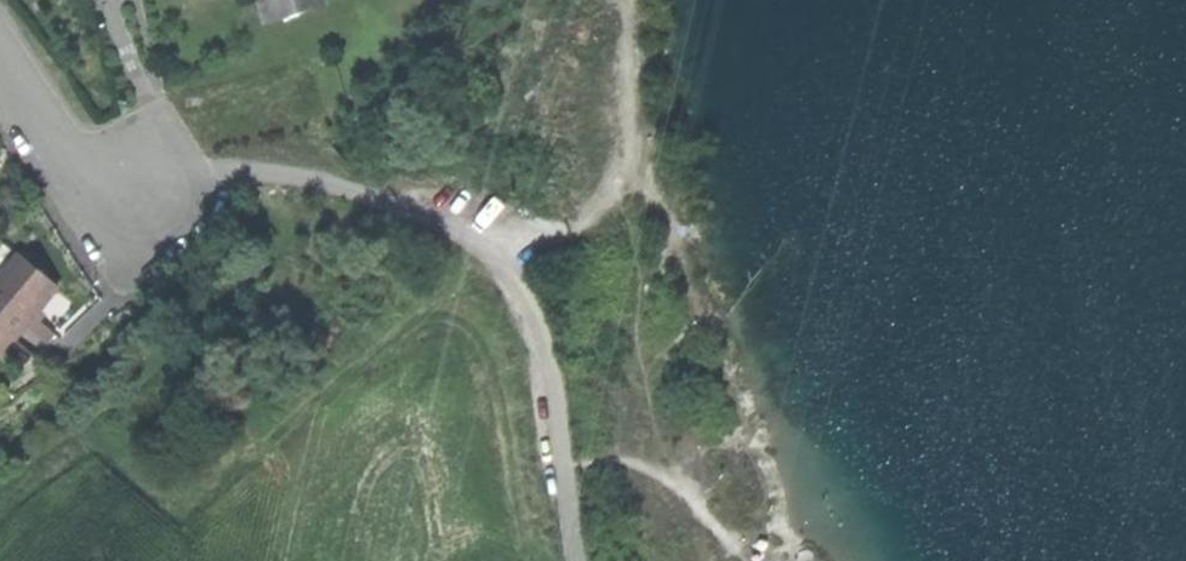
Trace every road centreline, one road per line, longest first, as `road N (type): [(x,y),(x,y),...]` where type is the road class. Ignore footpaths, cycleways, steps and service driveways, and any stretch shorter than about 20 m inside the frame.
road 1 (unclassified): [(576,560),(541,329),(486,252),(454,228),(405,208),(296,177),(164,167)]
road 2 (residential): [(0,57),(103,194),(164,167)]
road 3 (residential): [(113,0),(164,167)]

